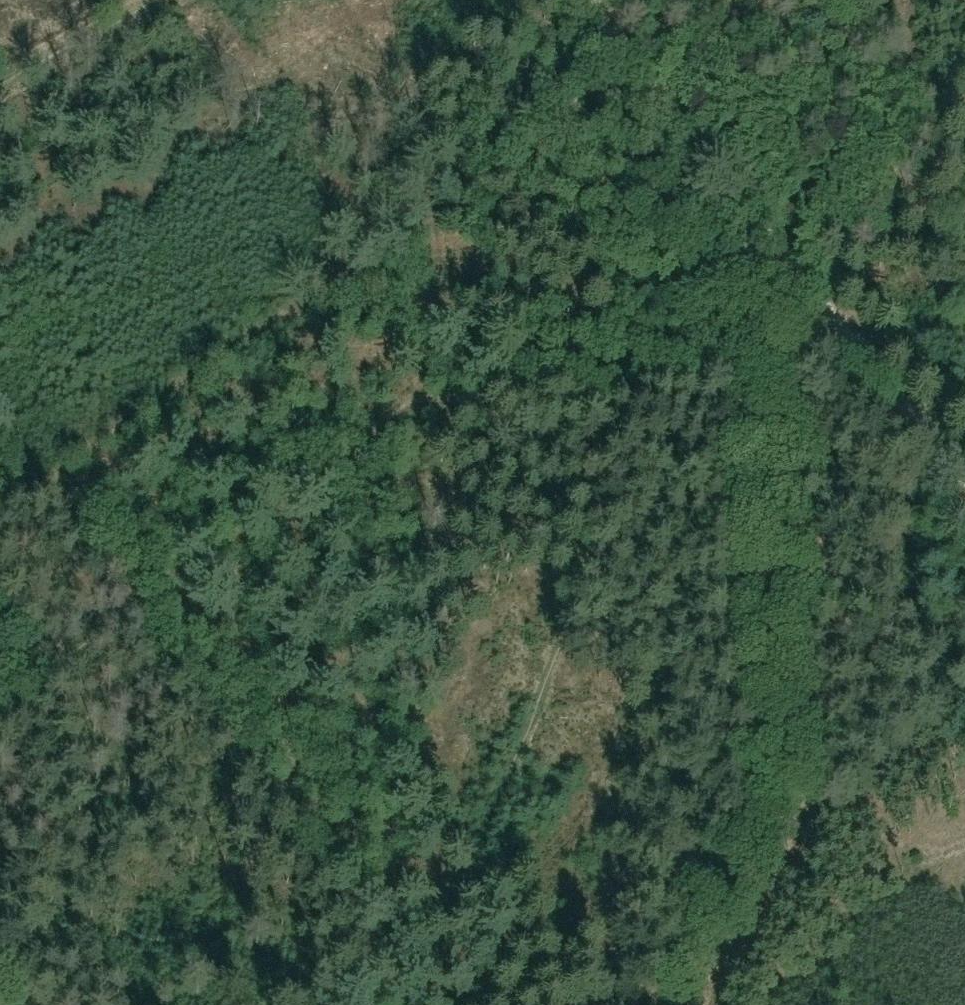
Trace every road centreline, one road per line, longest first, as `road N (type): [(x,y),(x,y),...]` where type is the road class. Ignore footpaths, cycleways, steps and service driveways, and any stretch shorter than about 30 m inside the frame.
road 1 (unclassified): [(589,0),(964,495)]
road 2 (track): [(152,0),(0,80)]

